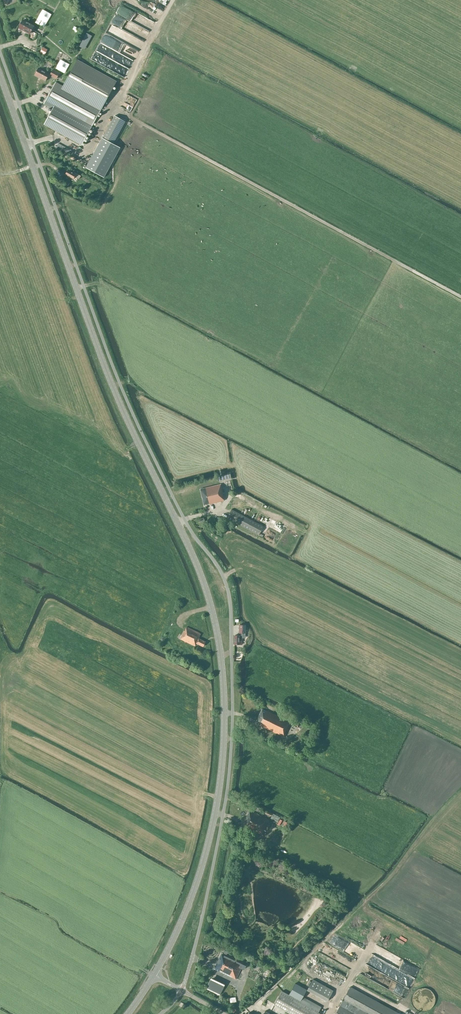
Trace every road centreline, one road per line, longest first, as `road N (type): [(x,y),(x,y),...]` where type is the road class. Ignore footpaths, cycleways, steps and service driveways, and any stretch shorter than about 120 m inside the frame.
road 1 (secondary): [(177,523),(114,391),(0,75)]
road 2 (secondary): [(154,975),(191,897),(214,817),(223,735),(220,656)]
road 3 (residential): [(231,651),(224,581),(185,520),(177,523)]
road 4 (secondary): [(220,656),(207,594),(177,523)]

